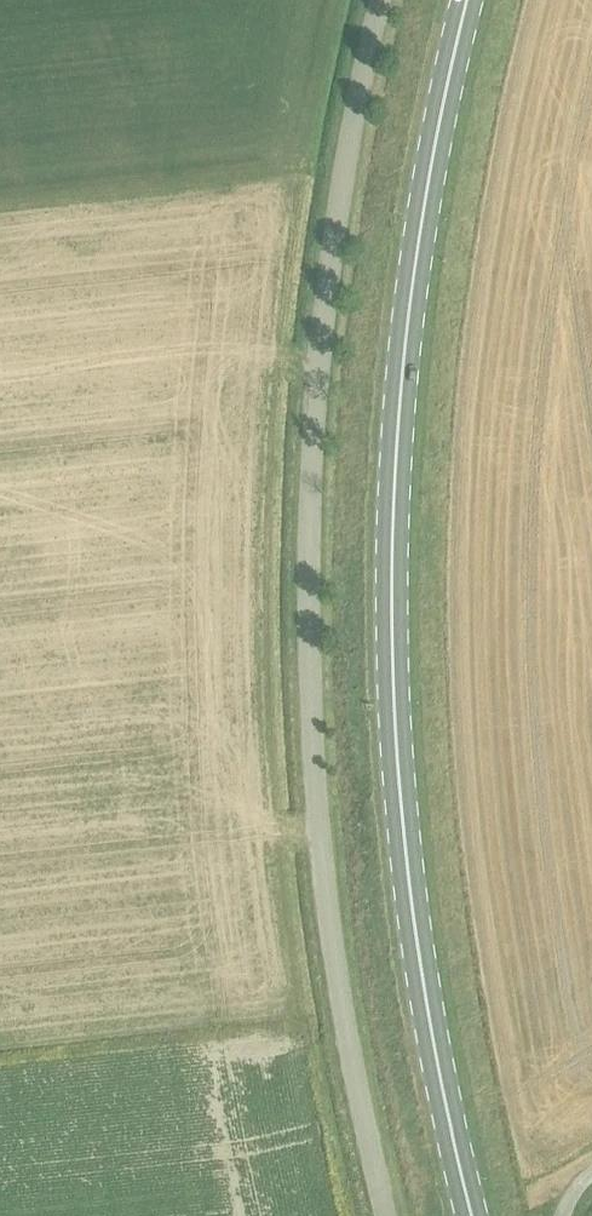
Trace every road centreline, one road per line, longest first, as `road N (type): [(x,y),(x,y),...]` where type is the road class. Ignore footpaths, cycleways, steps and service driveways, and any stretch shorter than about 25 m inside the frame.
road 1 (primary): [(474,1215),(418,980),(390,708),(392,484),(414,256),(469,0)]
road 2 (unclassified): [(385,1215),(333,954),(310,763),(307,577),(320,353),(359,90),(384,0)]

